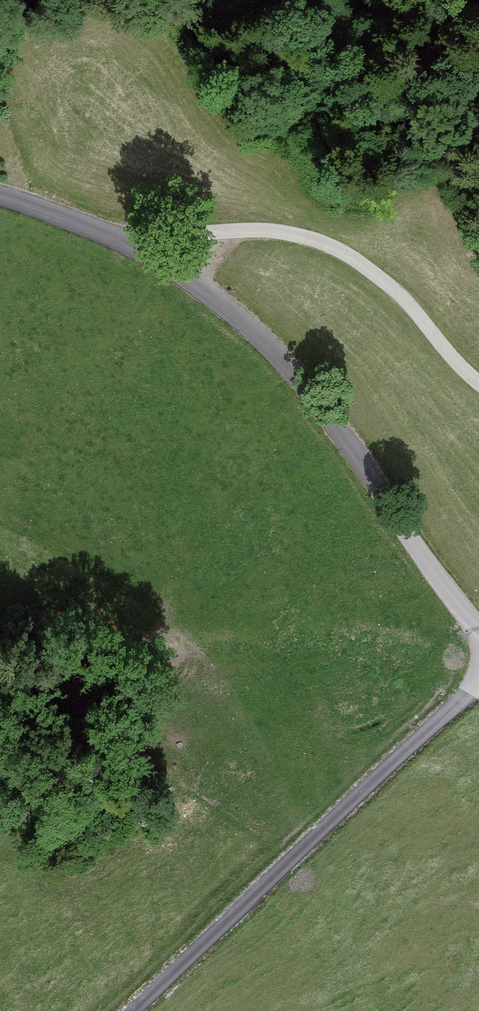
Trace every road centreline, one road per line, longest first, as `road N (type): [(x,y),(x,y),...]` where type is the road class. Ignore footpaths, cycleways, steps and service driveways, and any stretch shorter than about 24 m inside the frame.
road 1 (unclassified): [(0,196),(166,263),(251,327),(321,404),(478,629)]
road 2 (unclassified): [(133,1010),(478,684)]
road 3 (track): [(478,381),(382,278),(311,238),(213,234),(166,263)]

